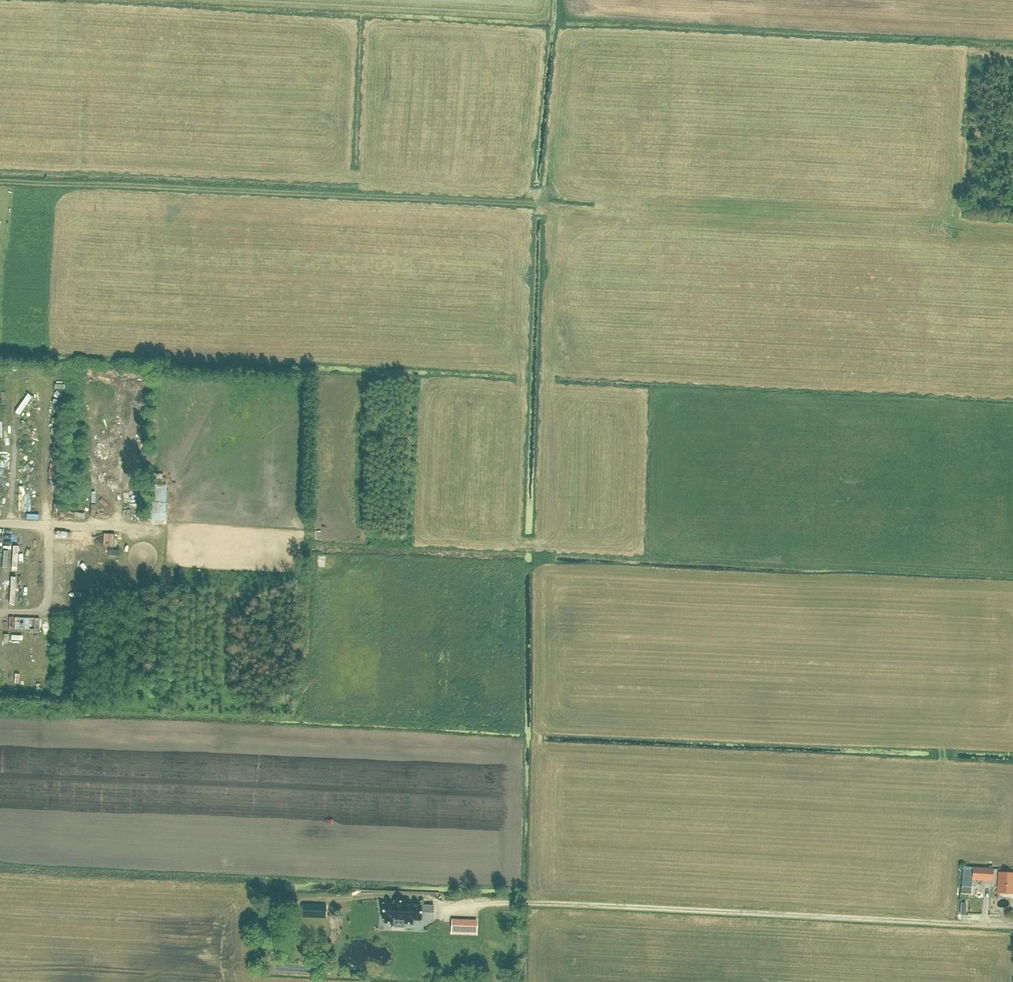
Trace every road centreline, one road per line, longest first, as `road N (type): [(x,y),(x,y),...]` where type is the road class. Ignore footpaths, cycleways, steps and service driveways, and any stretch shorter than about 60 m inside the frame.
road 1 (track): [(1012,926),(530,901),(468,913)]
road 2 (track): [(0,179),(535,203)]

